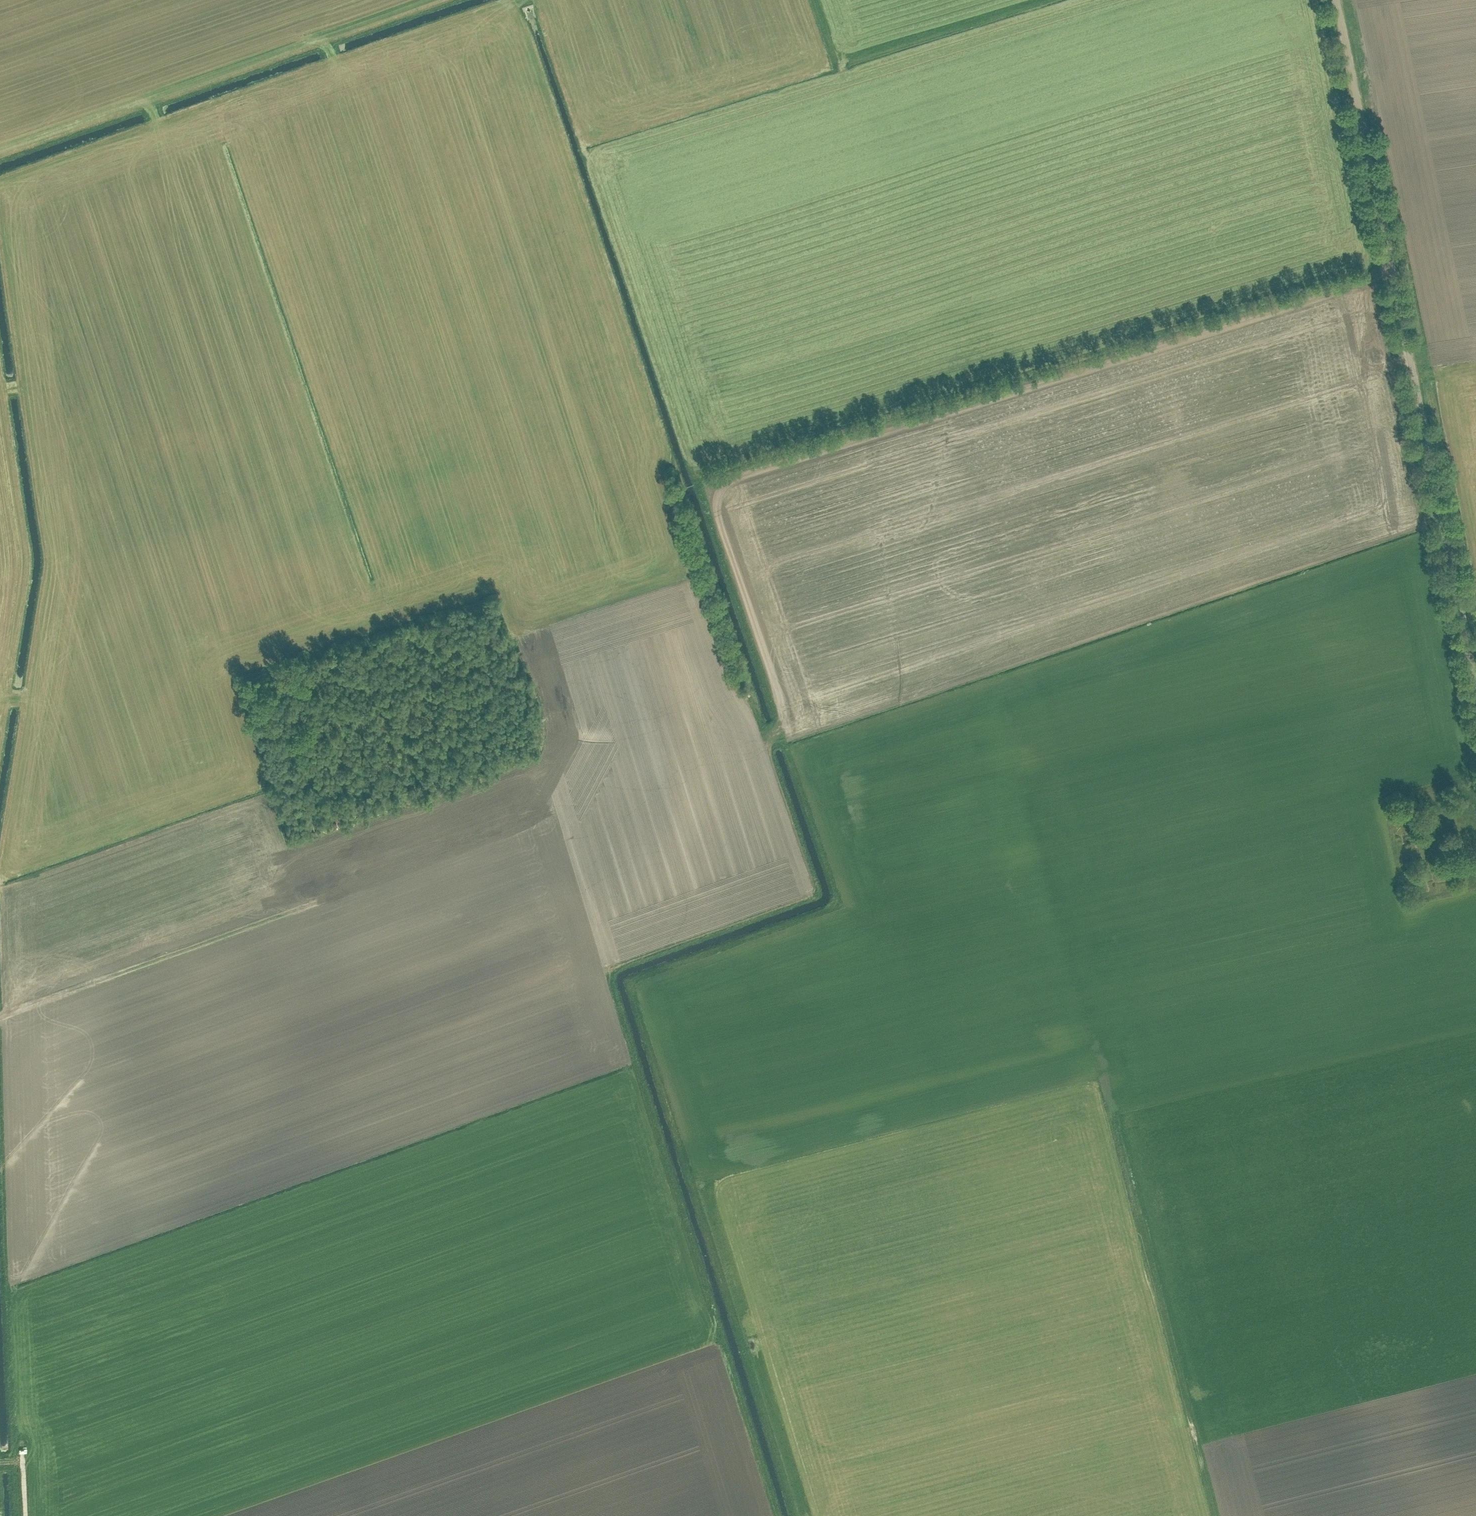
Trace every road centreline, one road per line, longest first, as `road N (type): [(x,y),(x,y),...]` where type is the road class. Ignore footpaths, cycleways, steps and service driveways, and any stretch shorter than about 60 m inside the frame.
road 1 (unclassified): [(1475,687),(1337,0)]
road 2 (track): [(0,156),(437,0)]

